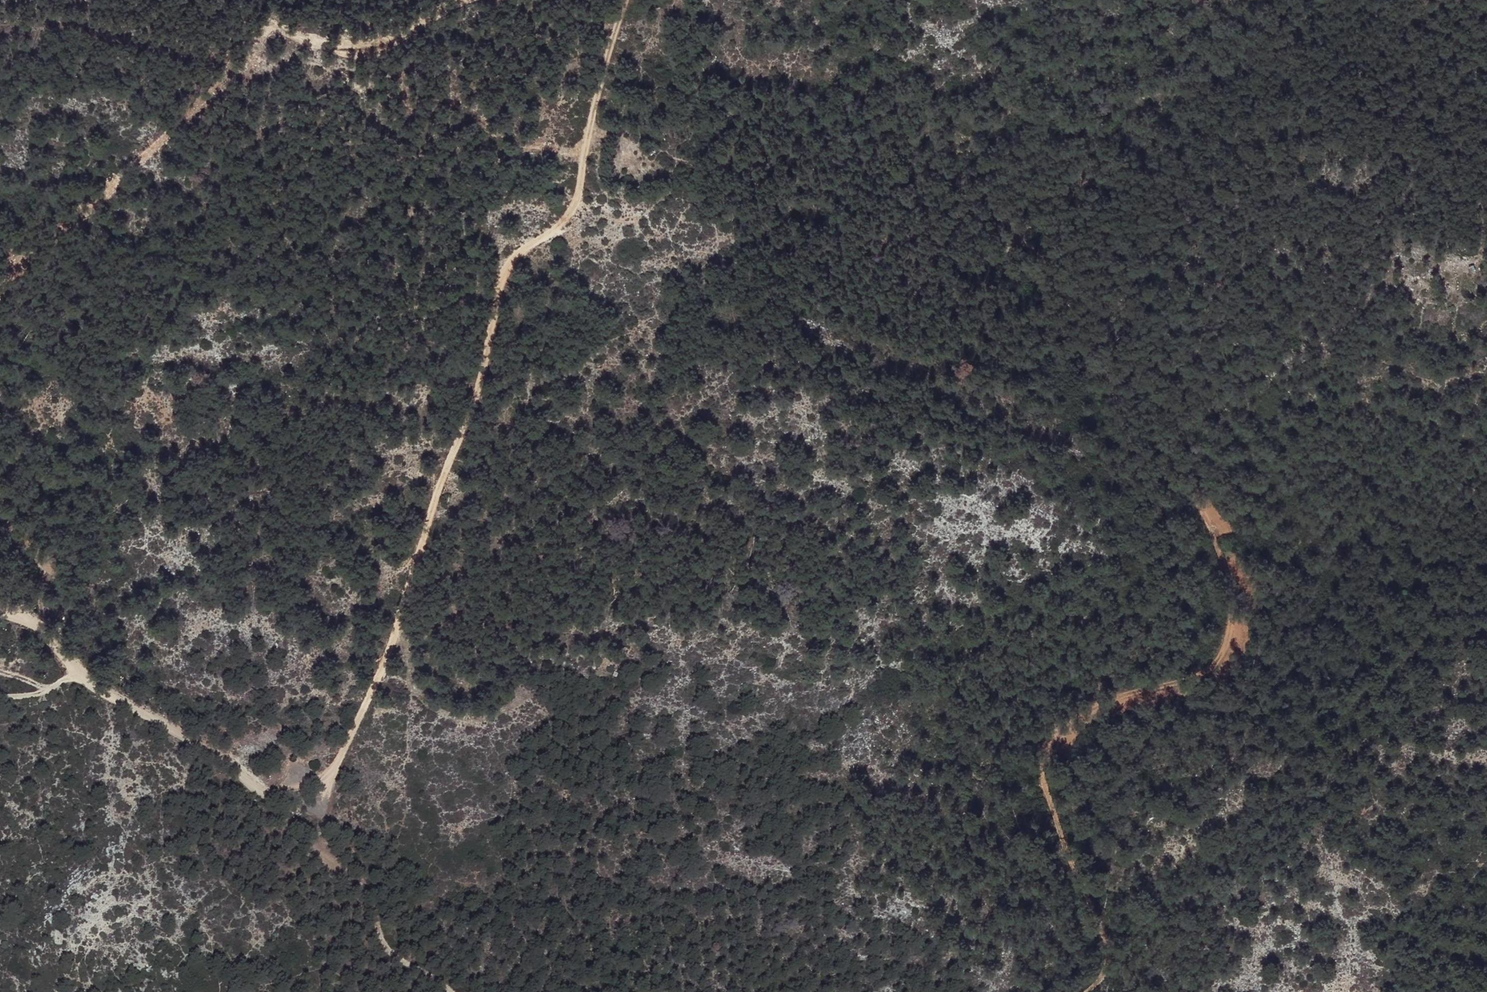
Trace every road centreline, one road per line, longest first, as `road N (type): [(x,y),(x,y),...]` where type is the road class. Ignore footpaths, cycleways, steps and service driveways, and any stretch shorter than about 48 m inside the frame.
road 1 (track): [(625,0),(578,197),(560,227),(509,261),(501,275),(469,426),(336,769),(317,784),(268,792),(91,689),(35,623),(0,614)]

